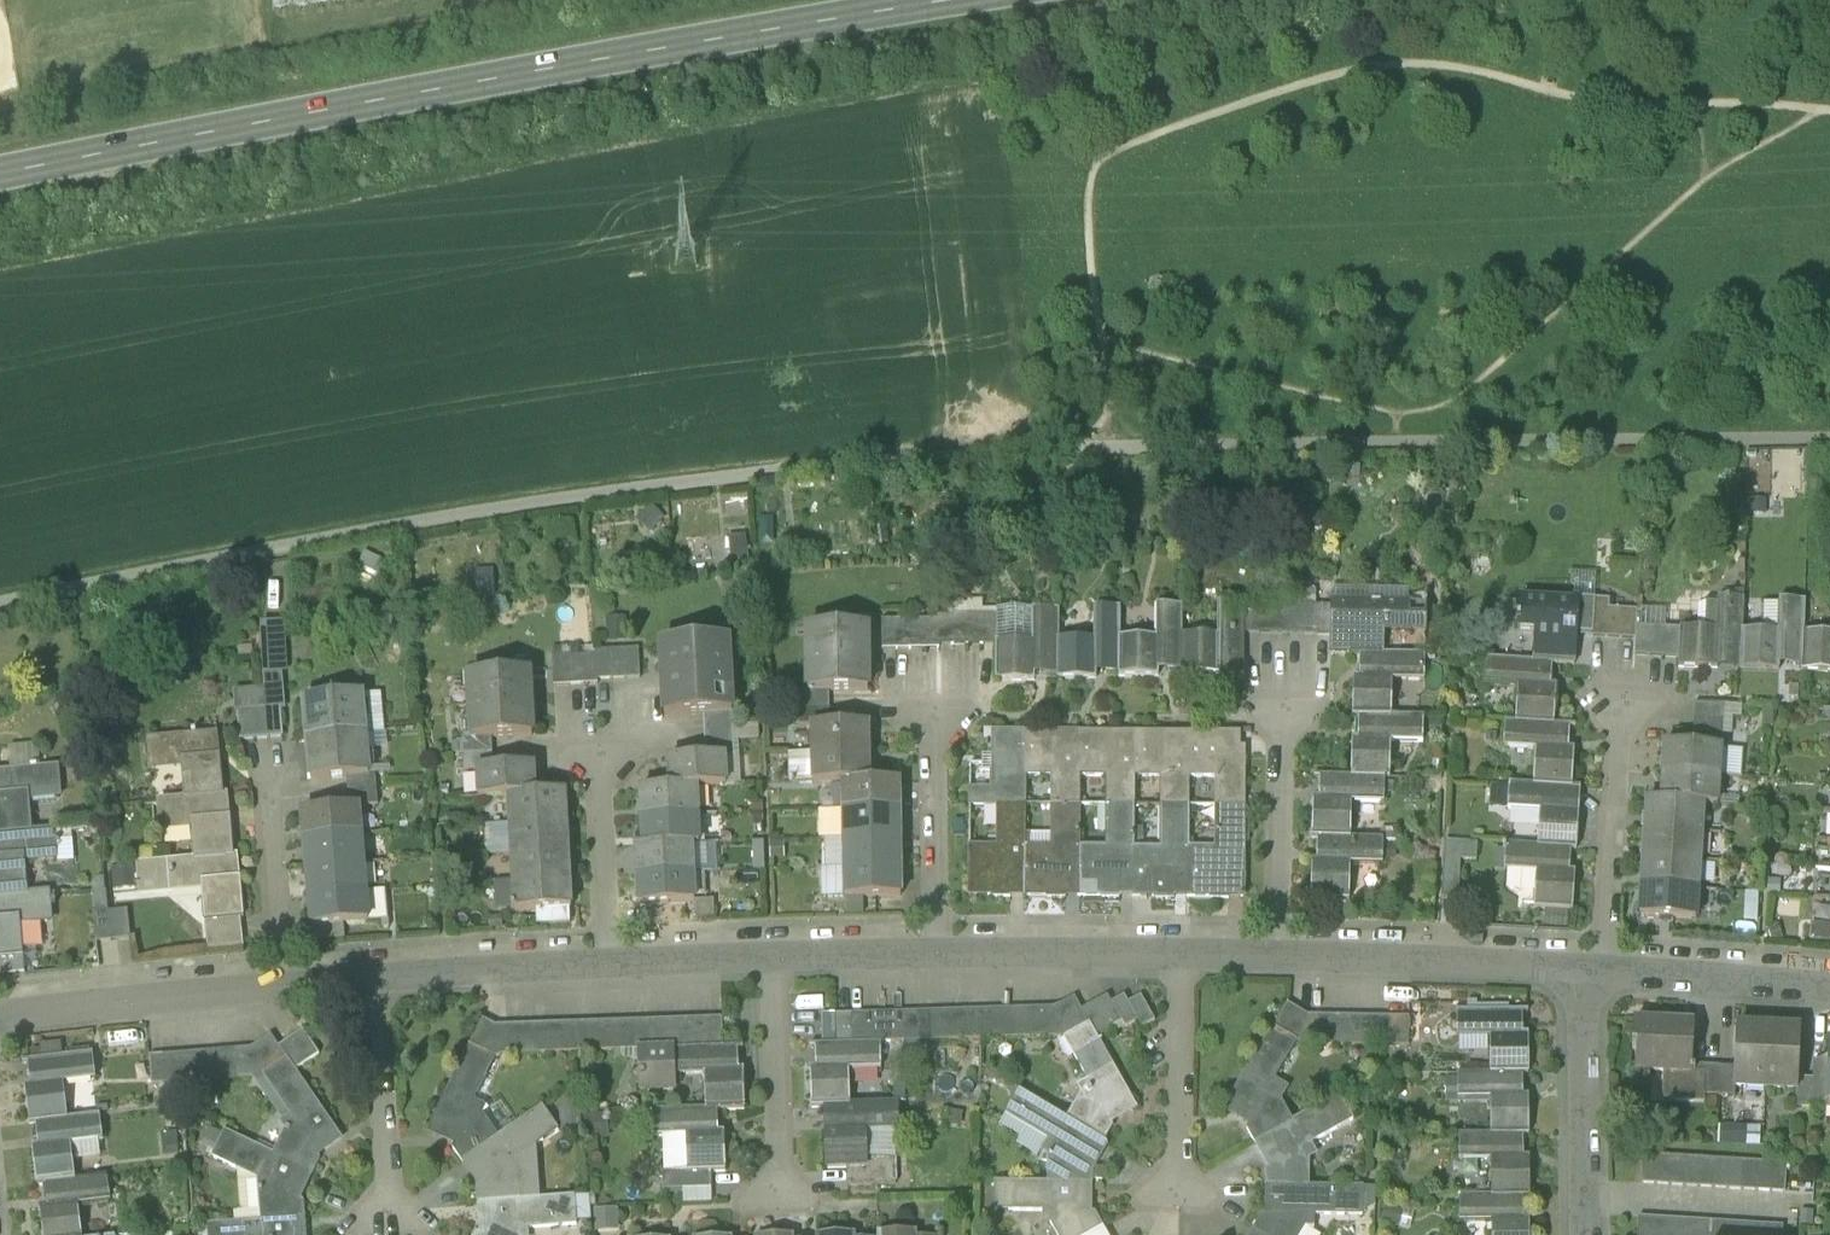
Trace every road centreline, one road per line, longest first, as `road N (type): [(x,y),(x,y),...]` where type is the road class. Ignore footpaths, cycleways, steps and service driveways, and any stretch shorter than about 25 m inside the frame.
road 1 (track): [(0,607),(721,480),(1082,451),(1829,442)]
road 2 (secondary): [(944,0),(0,177)]
road 3 (residential): [(931,957),(1280,959)]
road 4 (residential): [(1280,959),(1602,970)]
road 5 (residential): [(0,1029),(40,1010),(288,987)]
road 6 (residential): [(1602,970),(1622,702)]
road 7 (residential): [(1585,1234),(1602,970)]
road 8 (residential): [(1280,959),(1284,704)]
road 9 (residential): [(931,957),(933,707)]
road 10 (residential): [(775,958),(783,1204)]
road 11 (residential): [(377,977),(391,1211)]
road 12 (residential): [(377,977),(607,963)]
road 13 (residential): [(1602,970),(1829,992)]
road 14 (residential): [(607,963),(603,756)]
road 15 (residential): [(288,987),(269,797)]
road 16 (residential): [(607,963),(775,958)]
road 17 (residential): [(775,958),(931,957)]

